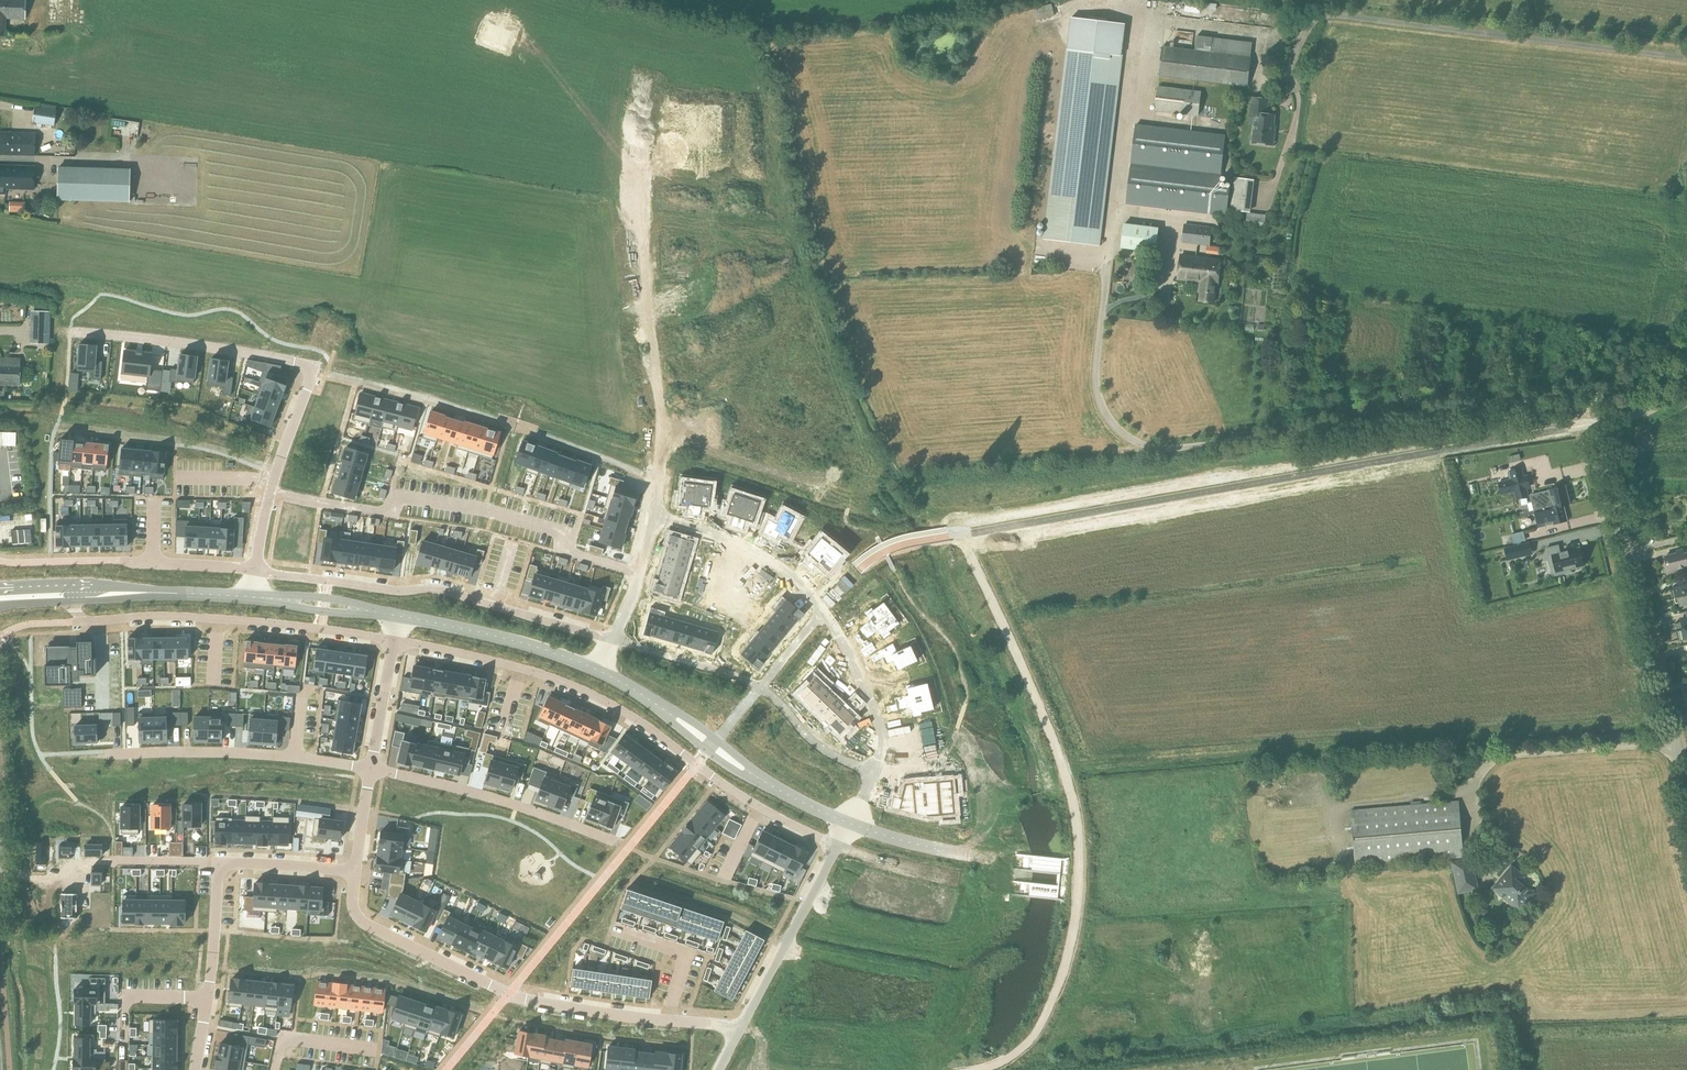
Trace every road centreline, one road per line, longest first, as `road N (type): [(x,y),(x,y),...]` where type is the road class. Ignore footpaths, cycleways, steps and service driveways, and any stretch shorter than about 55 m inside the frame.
road 1 (residential): [(394,640),(494,660),(610,703),(760,808),(837,846)]
road 2 (unclassified): [(1686,781),(1604,443),(1611,422),(1662,402),(1686,355)]
road 3 (residential): [(255,571),(273,483),(311,367),(211,346),(70,335)]
road 4 (residential): [(740,1029),(511,993),(385,934),(359,912),(355,873)]
road 5 (residential): [(874,774),(882,733),(824,613),(755,552),(657,517)]
road 6 (residential): [(612,639),(431,588),(255,571)]
road 7 (residential): [(71,603),(85,621),(216,619),(394,640)]
road 8 (residential): [(358,274),(444,292),(653,356)]
road 9 (residential): [(874,774),(821,747),(748,680),(612,639)]
road 10 (residential): [(112,755),(295,756),(370,767)]
road 11 (residential): [(227,250),(279,0)]
road 12 (residential): [(370,767),(480,794),(613,841)]
road 13 (residential): [(636,217),(398,133)]
road 14 (residential): [(837,846),(958,878),(1079,895)]
road 15 (unclassified): [(847,823),(964,853),(1081,868)]
road 16 (residential): [(893,0),(893,7),(754,11),(691,8),(686,0)]
road 17 (unclassified): [(399,616),(600,670)]
road 18 (residential): [(837,846),(740,1029)]
road 19 (residential): [(463,0),(647,65)]
road 20 (residential): [(636,217),(633,149),(647,65)]
road 21 (residential): [(77,240),(227,250)]
road 22 (residential): [(647,65),(652,37),(536,0)]
road 23 (residential): [(398,133),(358,274)]
road 24 (residential): [(799,425),(657,391)]
road 25 (residential): [(123,1058),(124,997),(207,1000)]
road 26 (residential): [(449,0),(398,133)]
road 27 (residential): [(650,337),(792,346)]
road 28 (residential): [(207,1000),(219,864)]
road 29 (residential): [(355,873),(219,864)]
road 30 (residential): [(227,250),(358,274)]
road 31 (residential): [(255,571),(125,561)]
road 32 (residential): [(612,639),(657,517)]
road 33 (residential): [(370,767),(394,640)]
road 34 (residential): [(657,517),(657,391)]
road 35 (residential): [(642,274),(765,270)]
road 36 (unclassified): [(755,777),(719,740),(658,706)]
road 37 (unclassified): [(658,706),(731,768),(755,777)]

